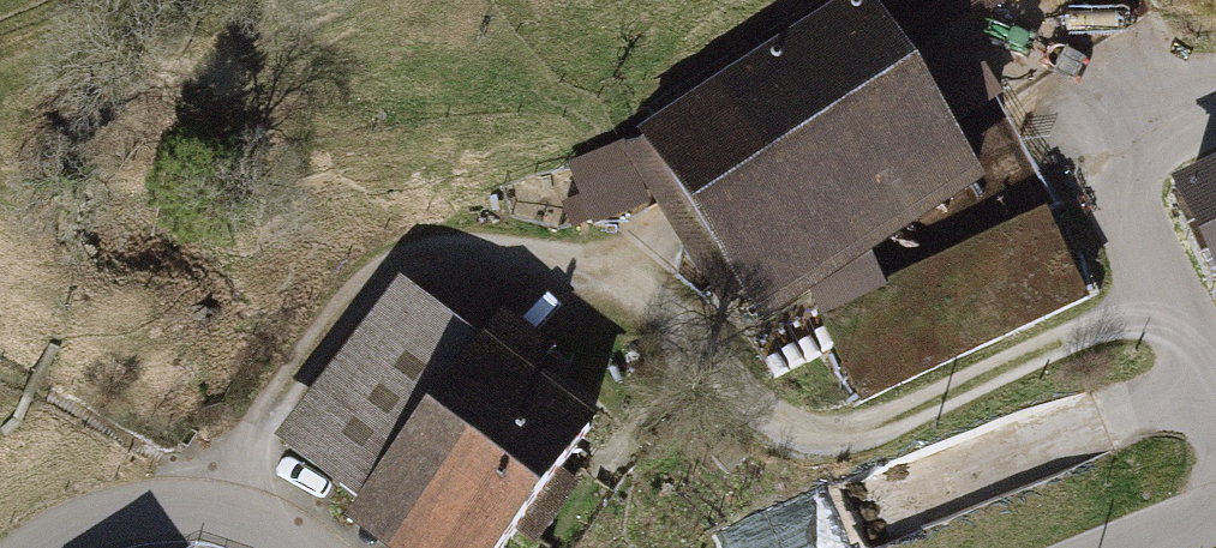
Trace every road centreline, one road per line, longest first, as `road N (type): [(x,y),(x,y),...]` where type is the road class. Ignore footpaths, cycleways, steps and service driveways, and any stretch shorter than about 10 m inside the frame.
road 1 (track): [(235,517),(250,458),(302,346),(371,280),(425,255),(499,245),(615,283),(703,340),(759,420),(827,452),(902,437),(1178,302)]
road 2 (track): [(1215,387),(1145,232),(1141,185),(1165,150),(1215,134)]
road 3 (track): [(930,66),(972,53),(1018,70),(1141,185)]
road 4 (tertiary): [(56,547),(116,522),(165,515),(235,517),(305,547)]

